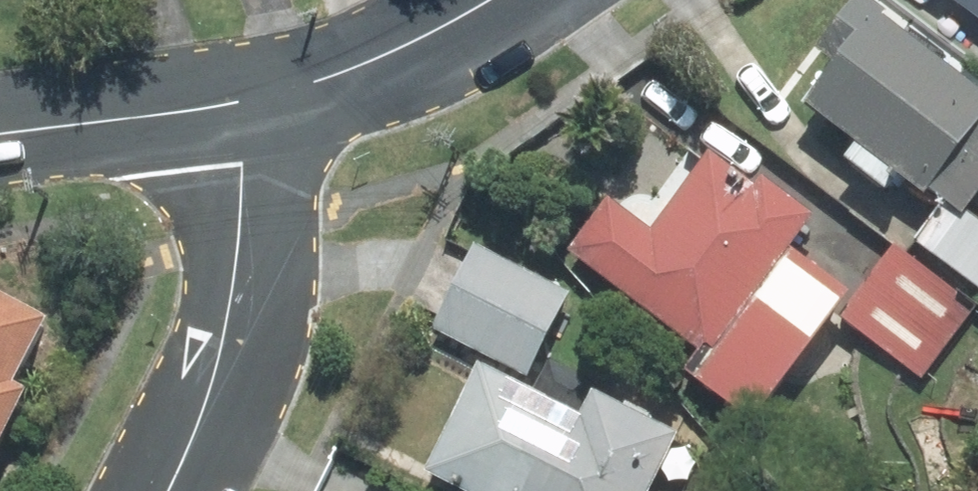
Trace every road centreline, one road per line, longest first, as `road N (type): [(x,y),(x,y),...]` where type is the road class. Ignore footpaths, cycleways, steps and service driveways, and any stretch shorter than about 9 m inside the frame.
road 1 (residential): [(243,101),(239,242),(224,331),(167,490)]
road 2 (residential): [(243,101),(381,58),(491,0)]
road 3 (residential): [(0,138),(243,101)]

